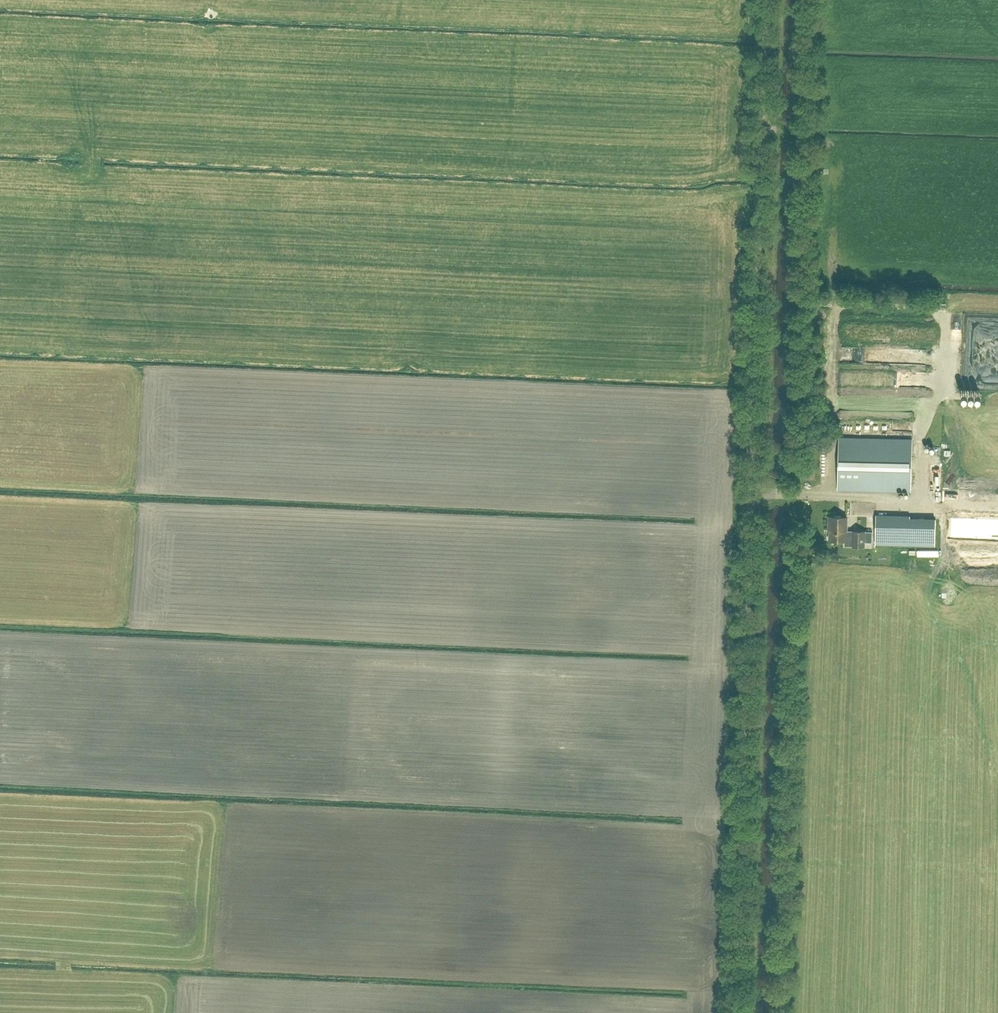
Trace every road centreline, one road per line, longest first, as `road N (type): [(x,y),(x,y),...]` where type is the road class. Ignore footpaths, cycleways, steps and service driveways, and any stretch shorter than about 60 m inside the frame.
road 1 (unclassified): [(736,1012),(765,0)]

